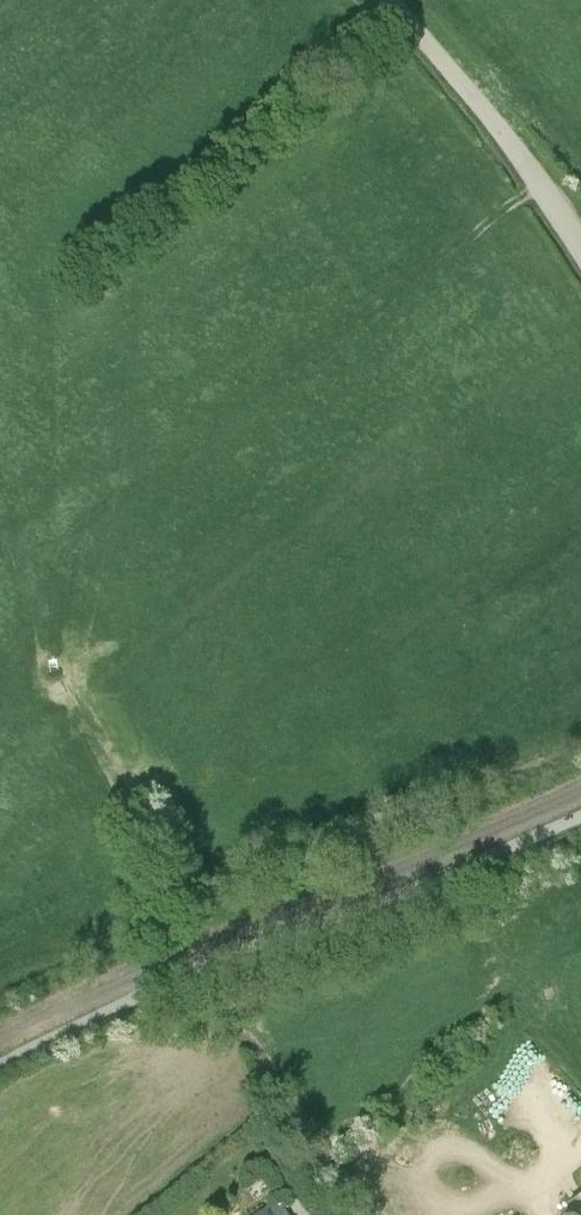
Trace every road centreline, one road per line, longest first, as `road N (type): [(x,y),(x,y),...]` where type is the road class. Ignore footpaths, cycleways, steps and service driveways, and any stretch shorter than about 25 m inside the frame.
road 1 (track): [(542,1214),(529,1185),(310,1149),(198,920),(54,660)]
road 2 (residential): [(386,0),(521,157),(580,249)]

